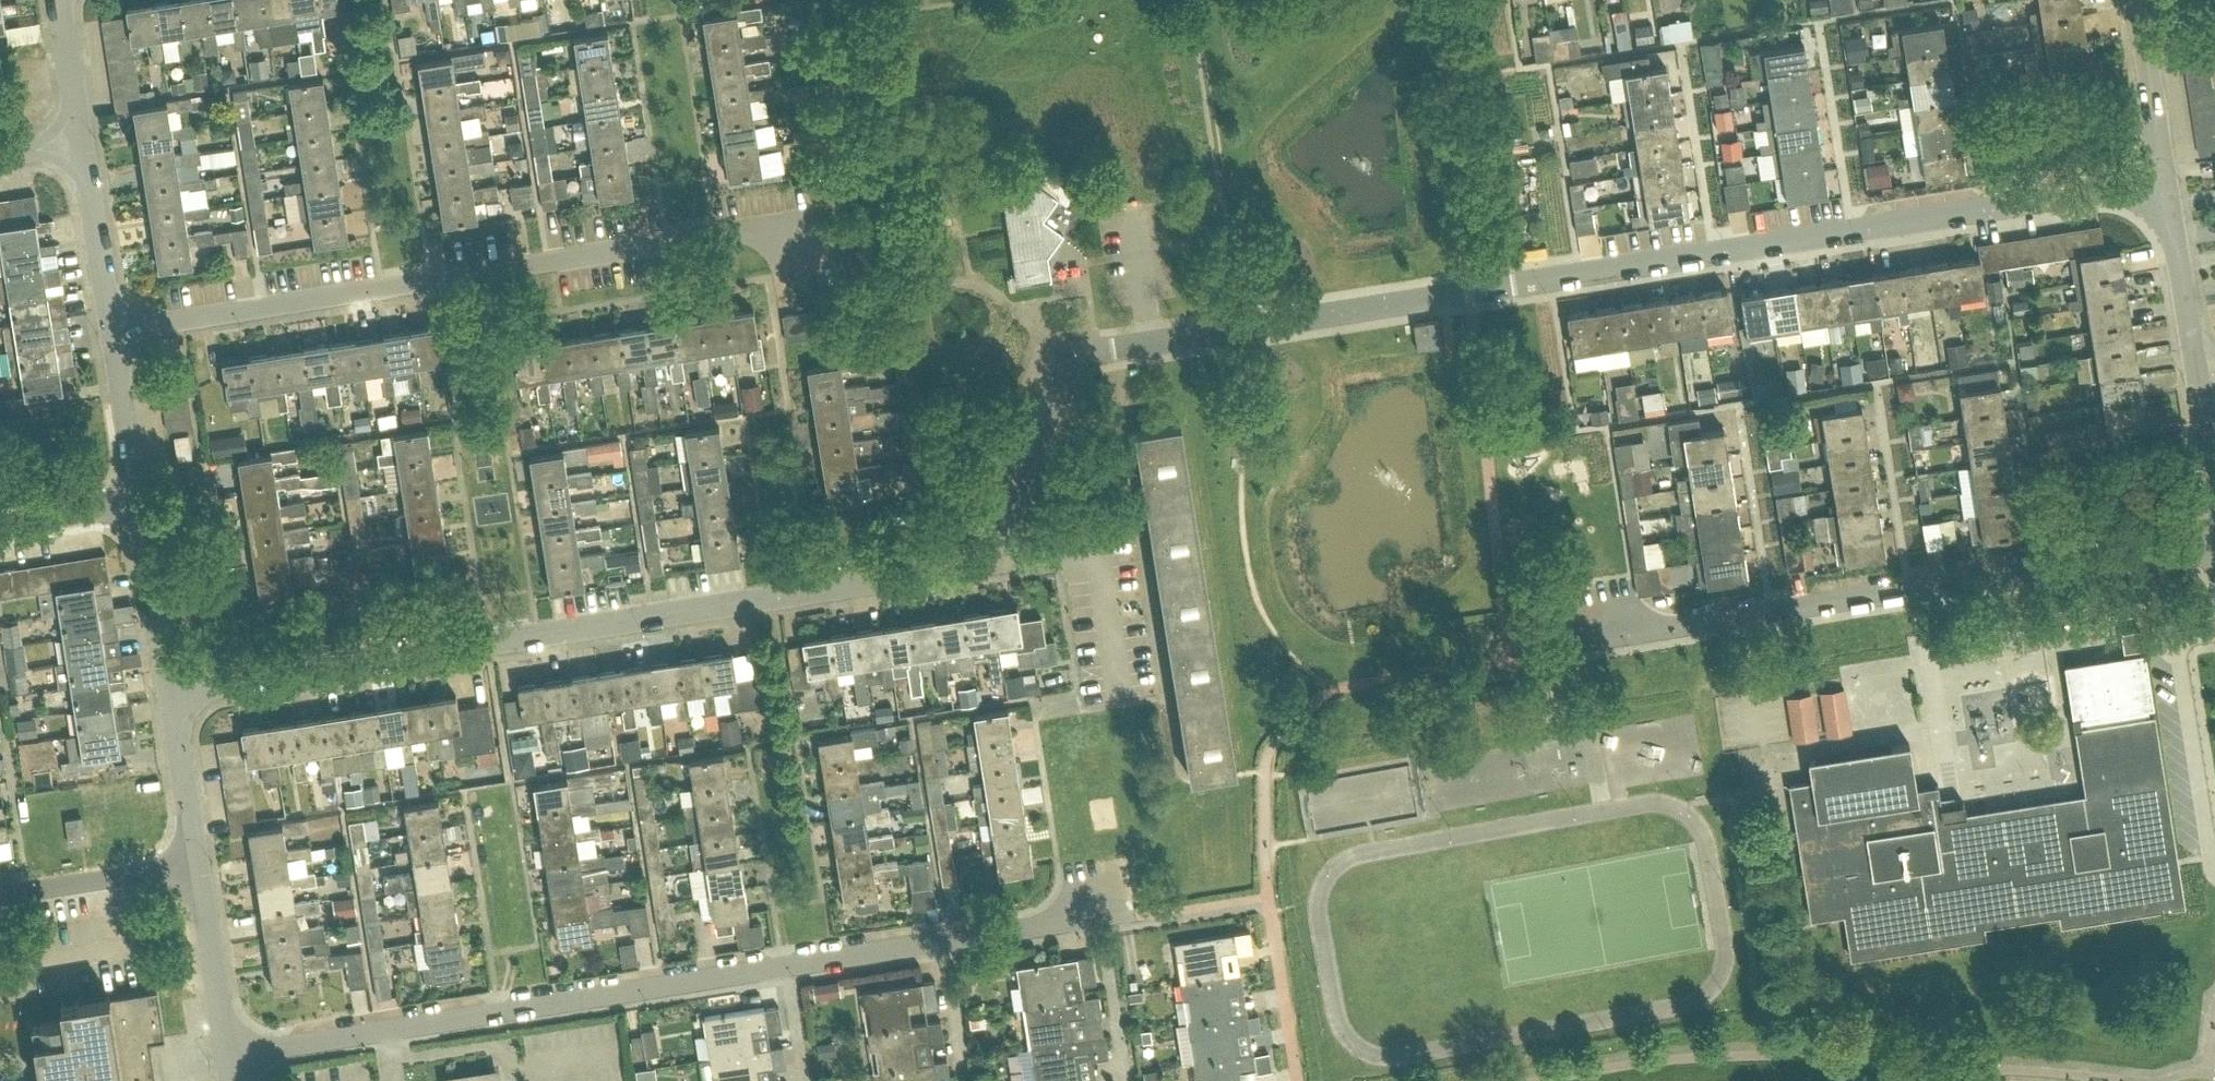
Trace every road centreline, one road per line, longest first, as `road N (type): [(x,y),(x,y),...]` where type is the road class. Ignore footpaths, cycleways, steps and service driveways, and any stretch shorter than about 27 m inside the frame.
road 1 (unclassified): [(171,695),(988,558),(1054,387),(1088,350),(2166,179)]
road 2 (residential): [(229,1054),(1111,916)]
road 3 (residential): [(116,331),(780,227)]
road 4 (residential): [(1593,638),(2214,545)]
road 5 (residential): [(197,861),(0,892)]
road 6 (unclassified): [(171,695),(150,550),(127,503)]
road 7 (unclassified): [(229,1054),(197,861)]
road 8 (unclassified): [(2196,372),(2166,179)]
road 9 (unclassified): [(116,331),(83,141)]
road 10 (unclassified): [(2166,179),(2139,0)]
road 11 (unclassified): [(127,503),(134,448),(116,331)]
road 12 (unclassified): [(197,861),(171,695)]
road 13 (unclassified): [(83,141),(61,0)]
road 14 (residential): [(0,523),(127,503)]
road 15 (unclassified): [(2214,494),(2196,372)]

